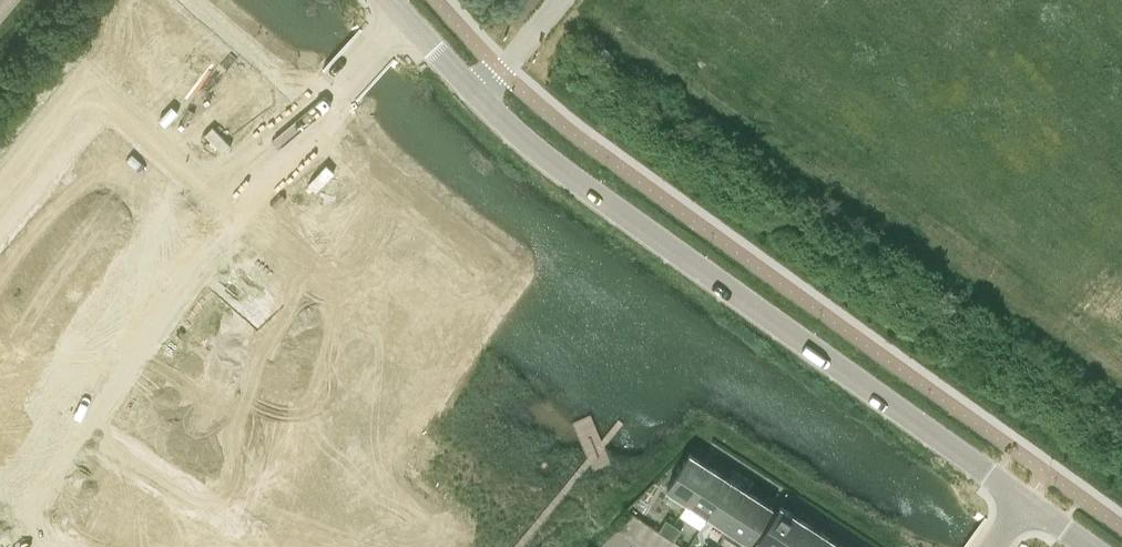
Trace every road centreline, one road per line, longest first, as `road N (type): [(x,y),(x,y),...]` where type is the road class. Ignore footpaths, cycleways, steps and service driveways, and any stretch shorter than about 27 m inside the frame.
road 1 (tertiary): [(478,95),(541,153),(1026,503)]
road 2 (residential): [(314,110),(231,201),(70,414)]
road 3 (residential): [(242,524),(70,414)]
road 4 (residential): [(188,0),(314,110)]
road 5 (tertiary): [(391,0),(478,95)]
road 6 (unclassified): [(559,0),(478,95)]
road 7 (unknown): [(407,18),(319,104)]

